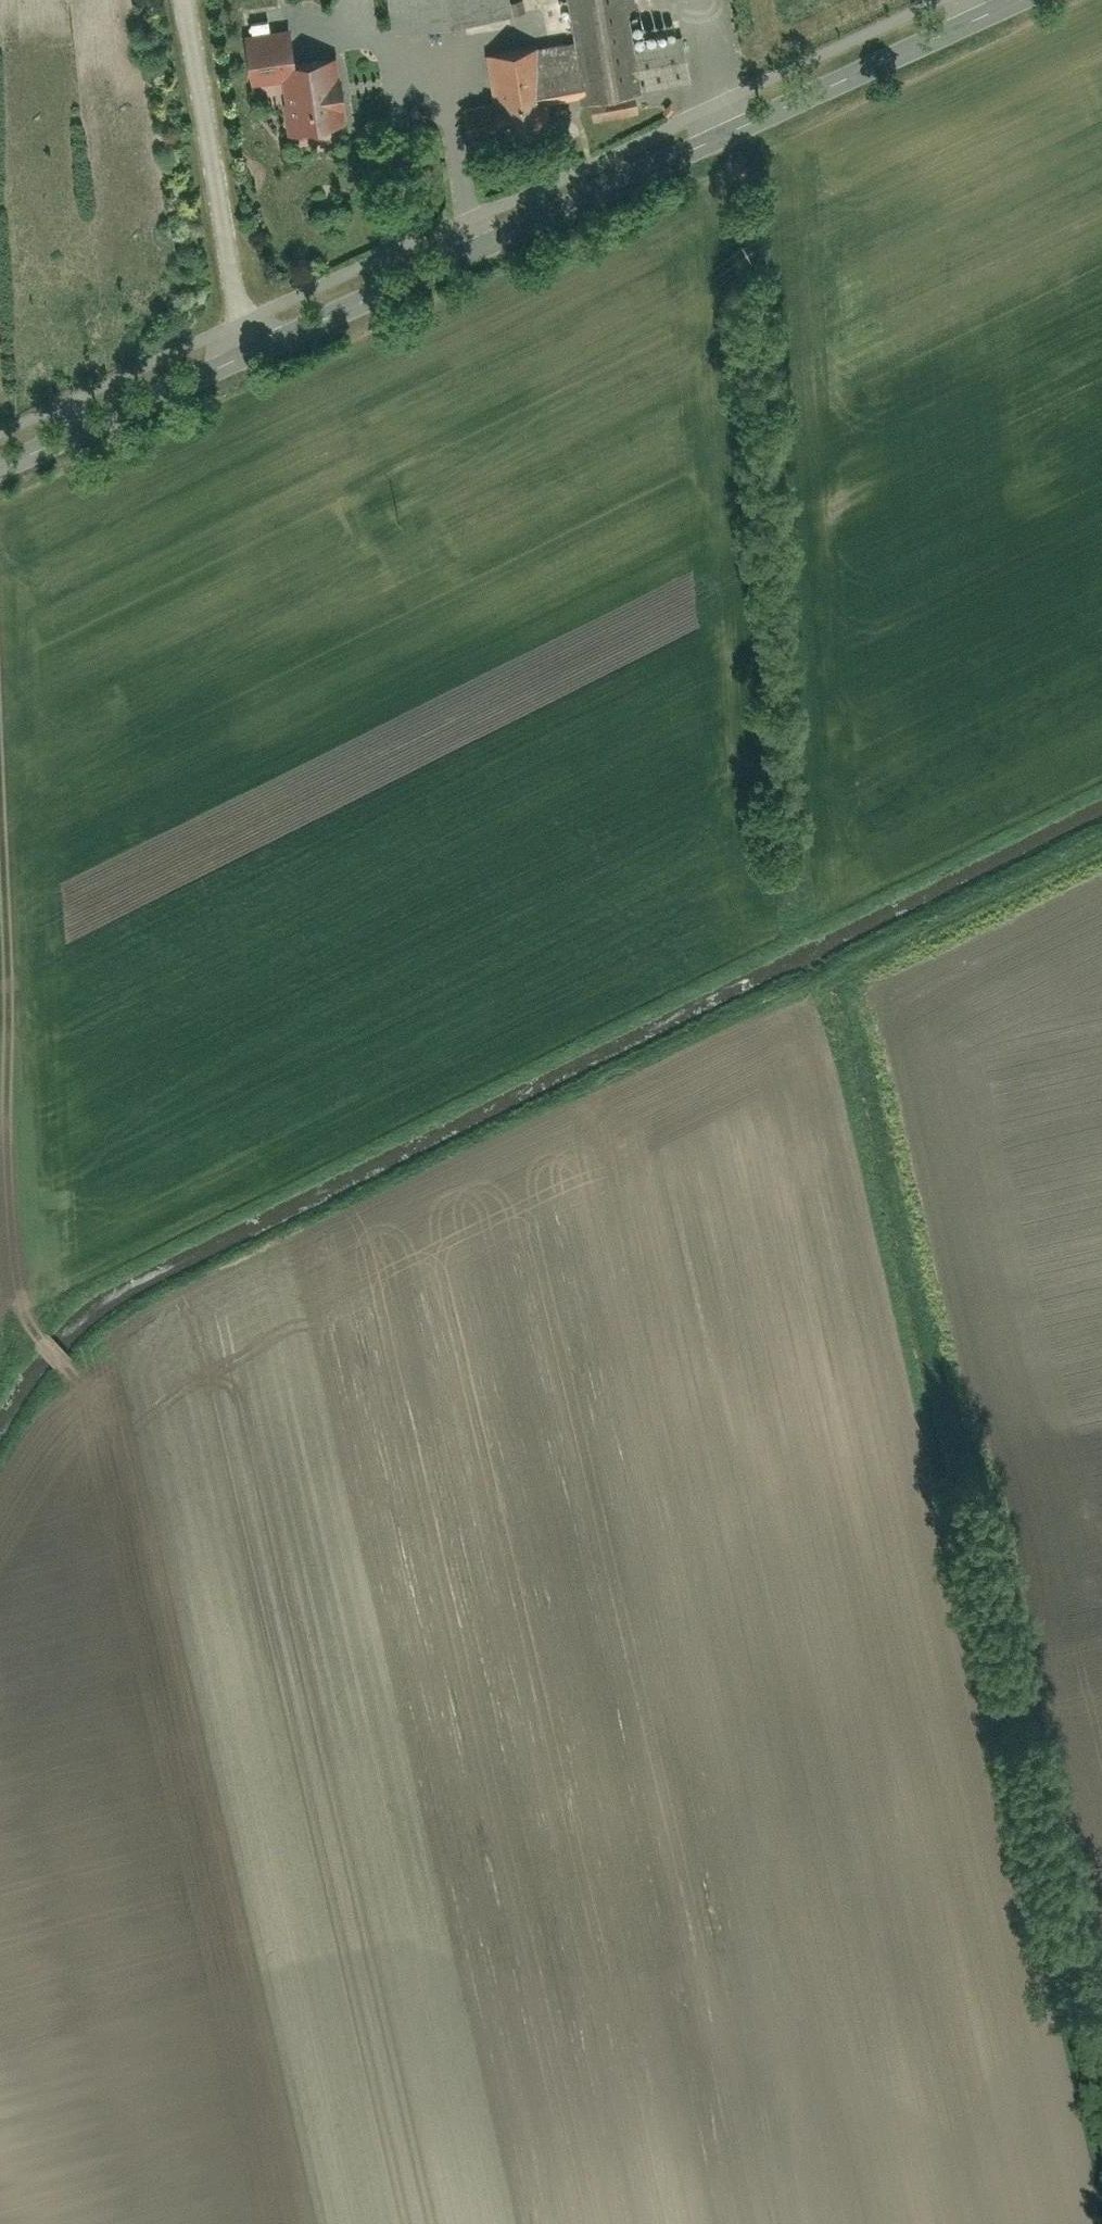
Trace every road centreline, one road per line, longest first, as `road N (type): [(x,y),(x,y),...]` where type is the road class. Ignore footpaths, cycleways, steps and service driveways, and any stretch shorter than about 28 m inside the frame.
road 1 (tertiary): [(1004,0),(0,463)]

